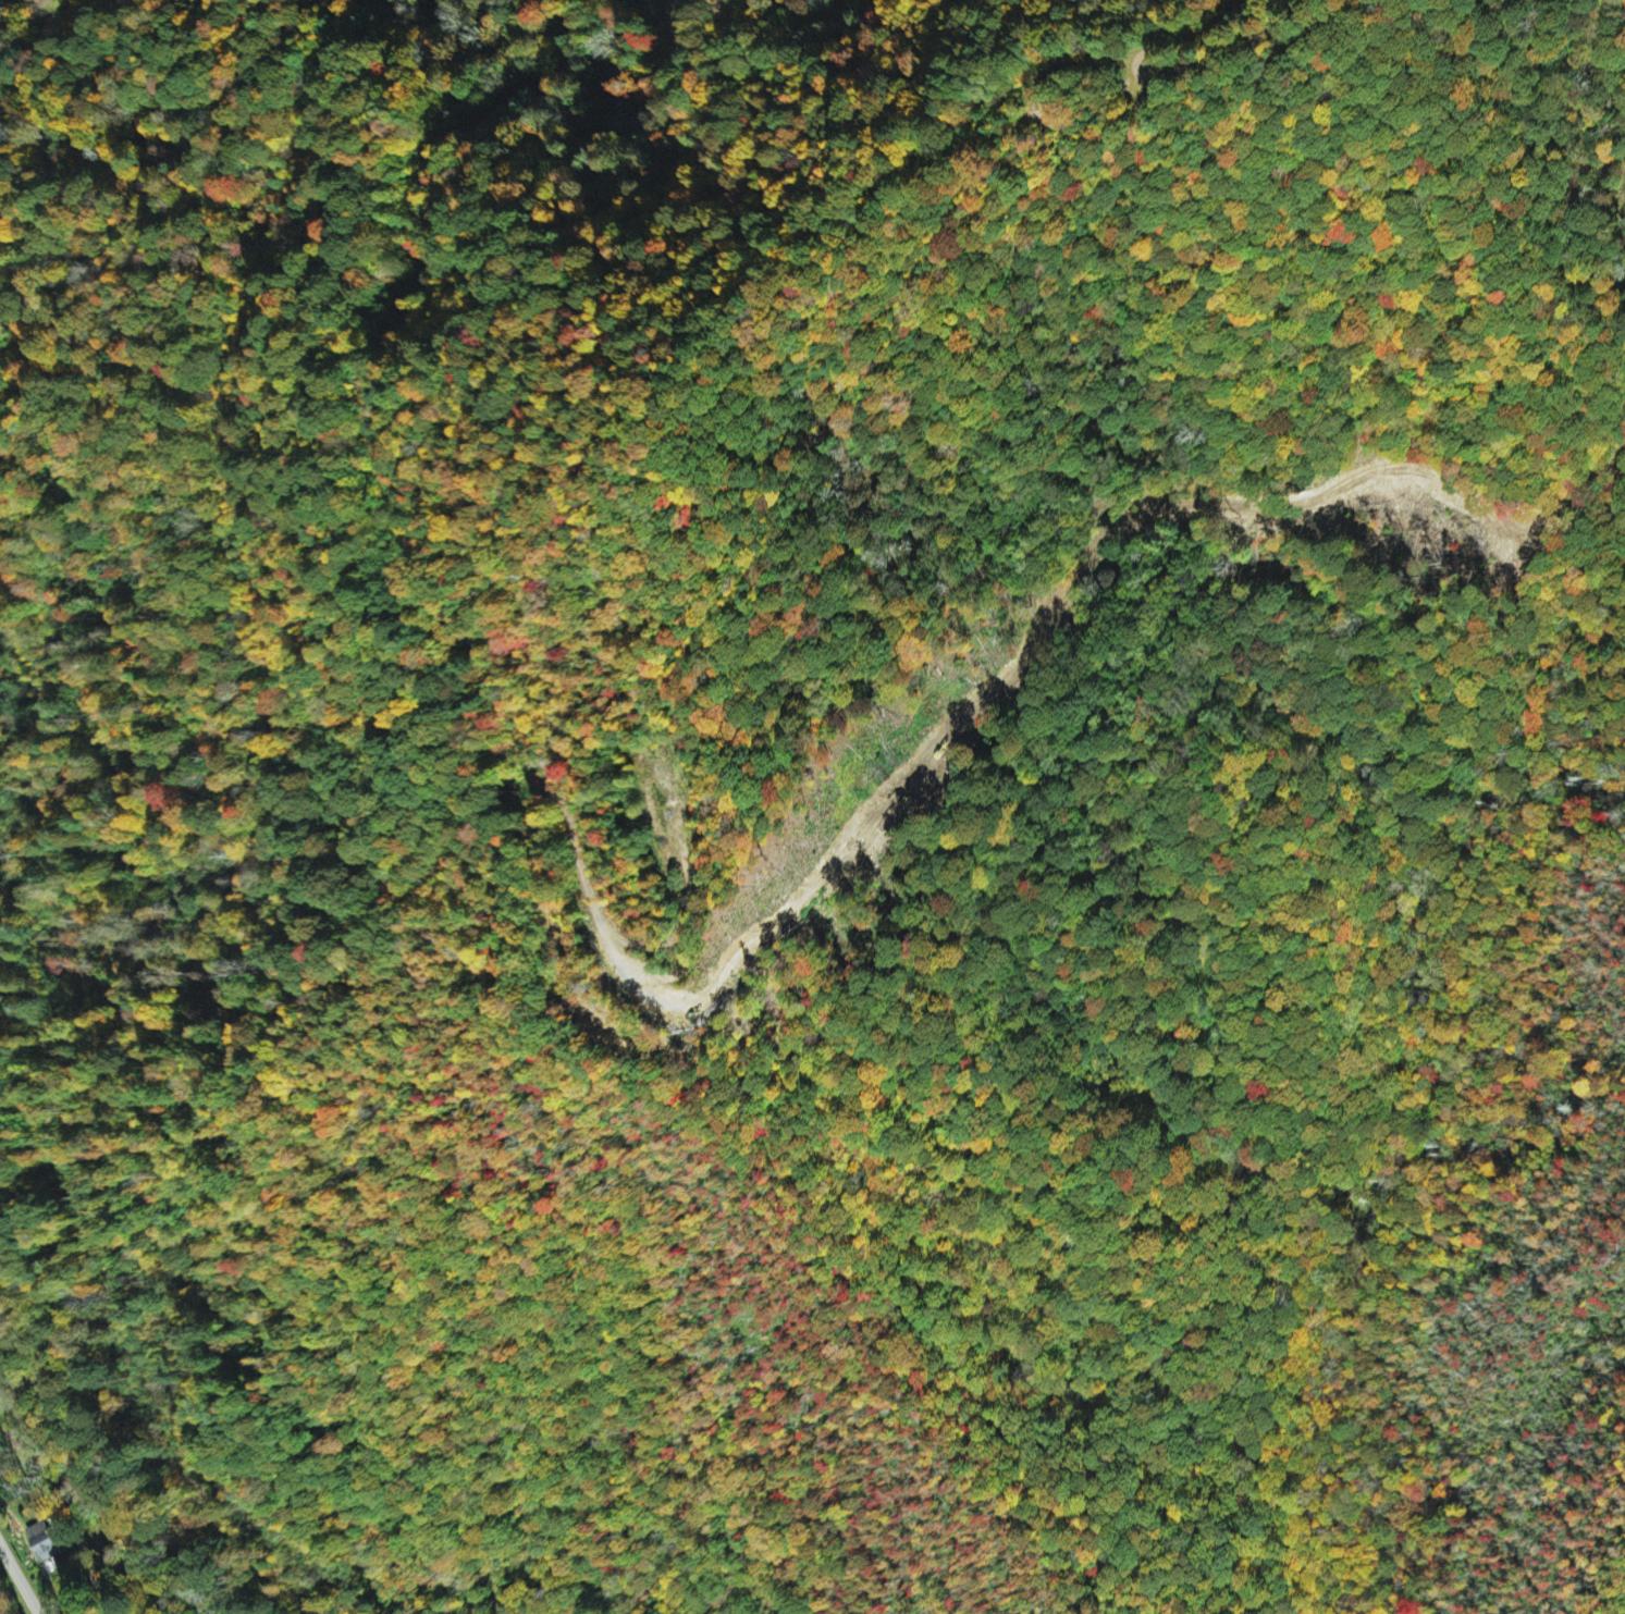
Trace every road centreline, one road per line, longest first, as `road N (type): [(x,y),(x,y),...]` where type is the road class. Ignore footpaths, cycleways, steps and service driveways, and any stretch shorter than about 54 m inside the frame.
road 1 (track): [(576,0),(569,52),(552,83),(528,104),(460,128),(436,151),(429,274),(383,357),(380,384),(417,582),(497,663),(524,731),(561,792),(590,894),(610,931),(643,947),(676,939),(690,910),(684,847)]

